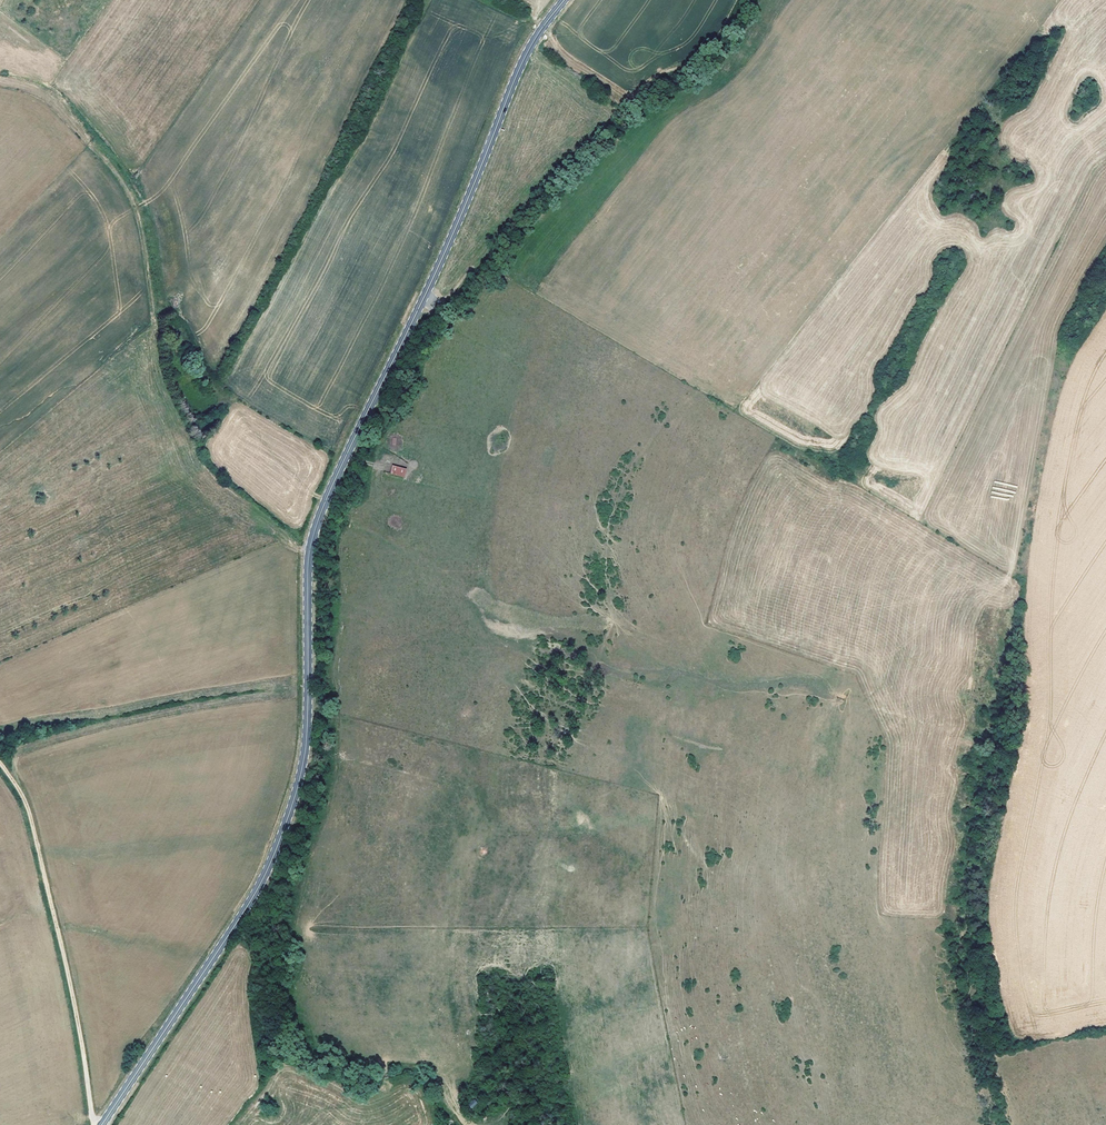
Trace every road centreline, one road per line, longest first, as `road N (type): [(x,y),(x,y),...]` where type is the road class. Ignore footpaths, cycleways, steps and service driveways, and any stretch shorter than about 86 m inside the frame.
road 1 (secondary): [(565,0),(519,70),(446,254),(318,522),(305,750),(272,862),(102,1124)]
road 2 (track): [(95,1124),(30,813),(0,763)]

